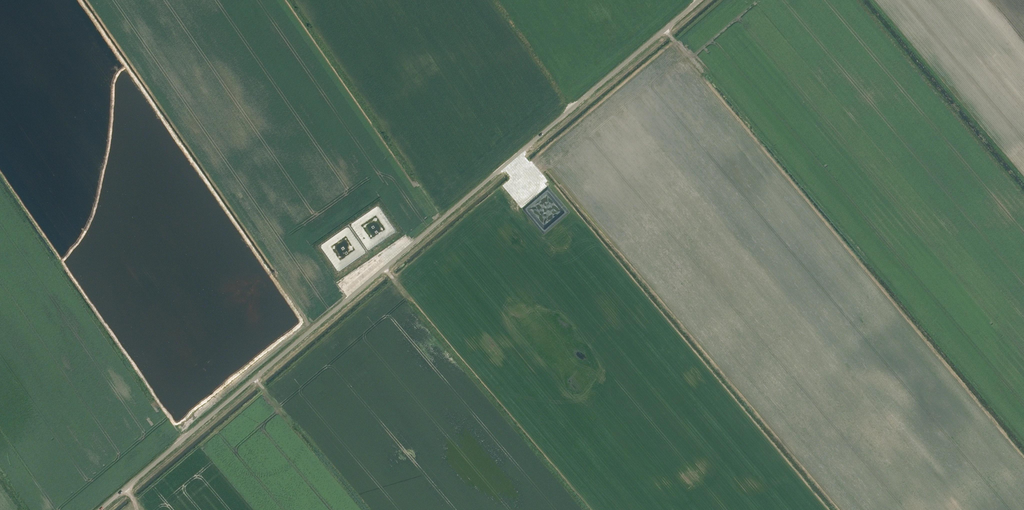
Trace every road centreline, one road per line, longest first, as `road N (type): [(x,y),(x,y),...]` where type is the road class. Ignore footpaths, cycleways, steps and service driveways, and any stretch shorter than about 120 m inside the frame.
road 1 (unclassified): [(699,0),(99,509)]

